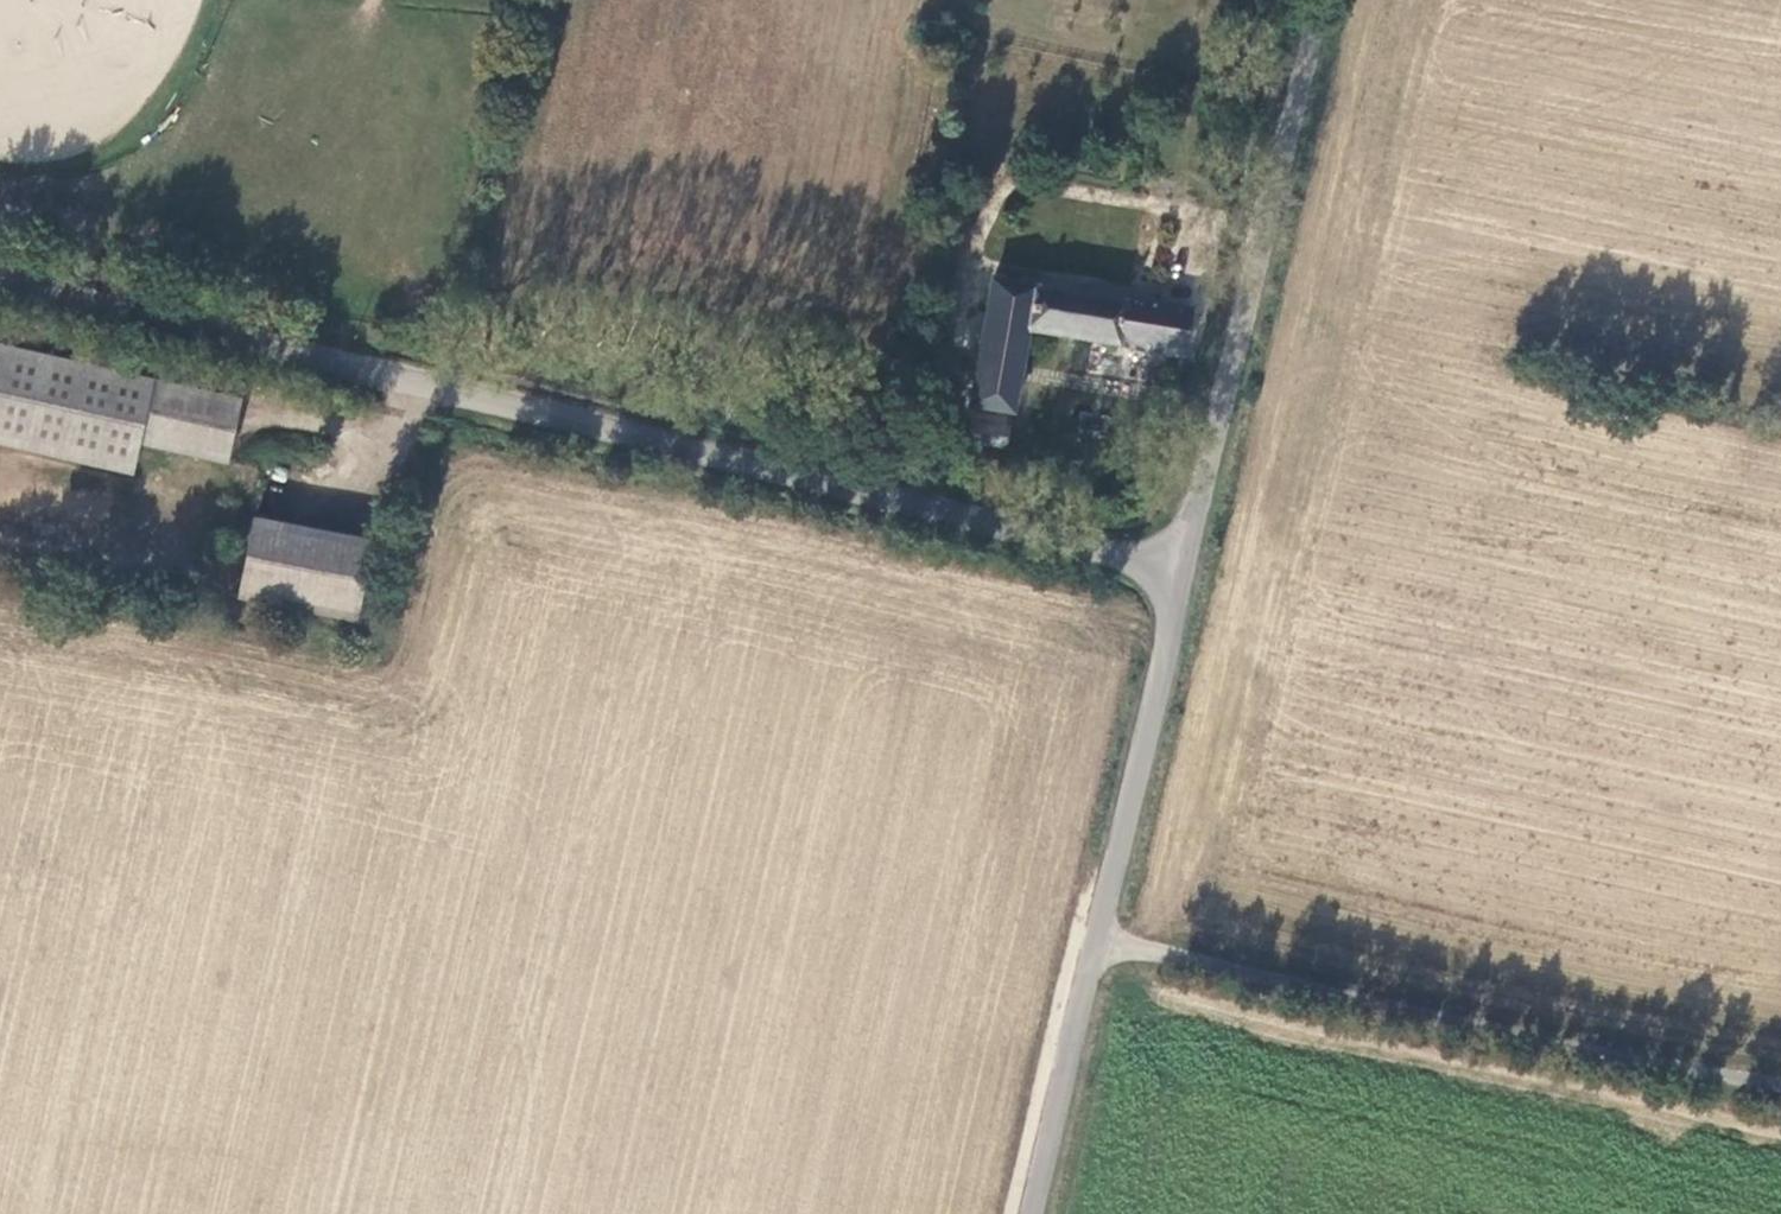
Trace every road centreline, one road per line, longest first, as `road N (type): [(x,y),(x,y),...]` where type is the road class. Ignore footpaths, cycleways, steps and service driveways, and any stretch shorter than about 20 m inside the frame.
road 1 (unclassified): [(0,281),(1185,573)]
road 2 (unclassified): [(1098,942),(1780,1083)]
road 3 (unclassified): [(1185,573),(1326,0)]
road 4 (unclassified): [(1098,942),(1185,573)]
road 5 (unclassified): [(1033,1213),(1098,942)]

